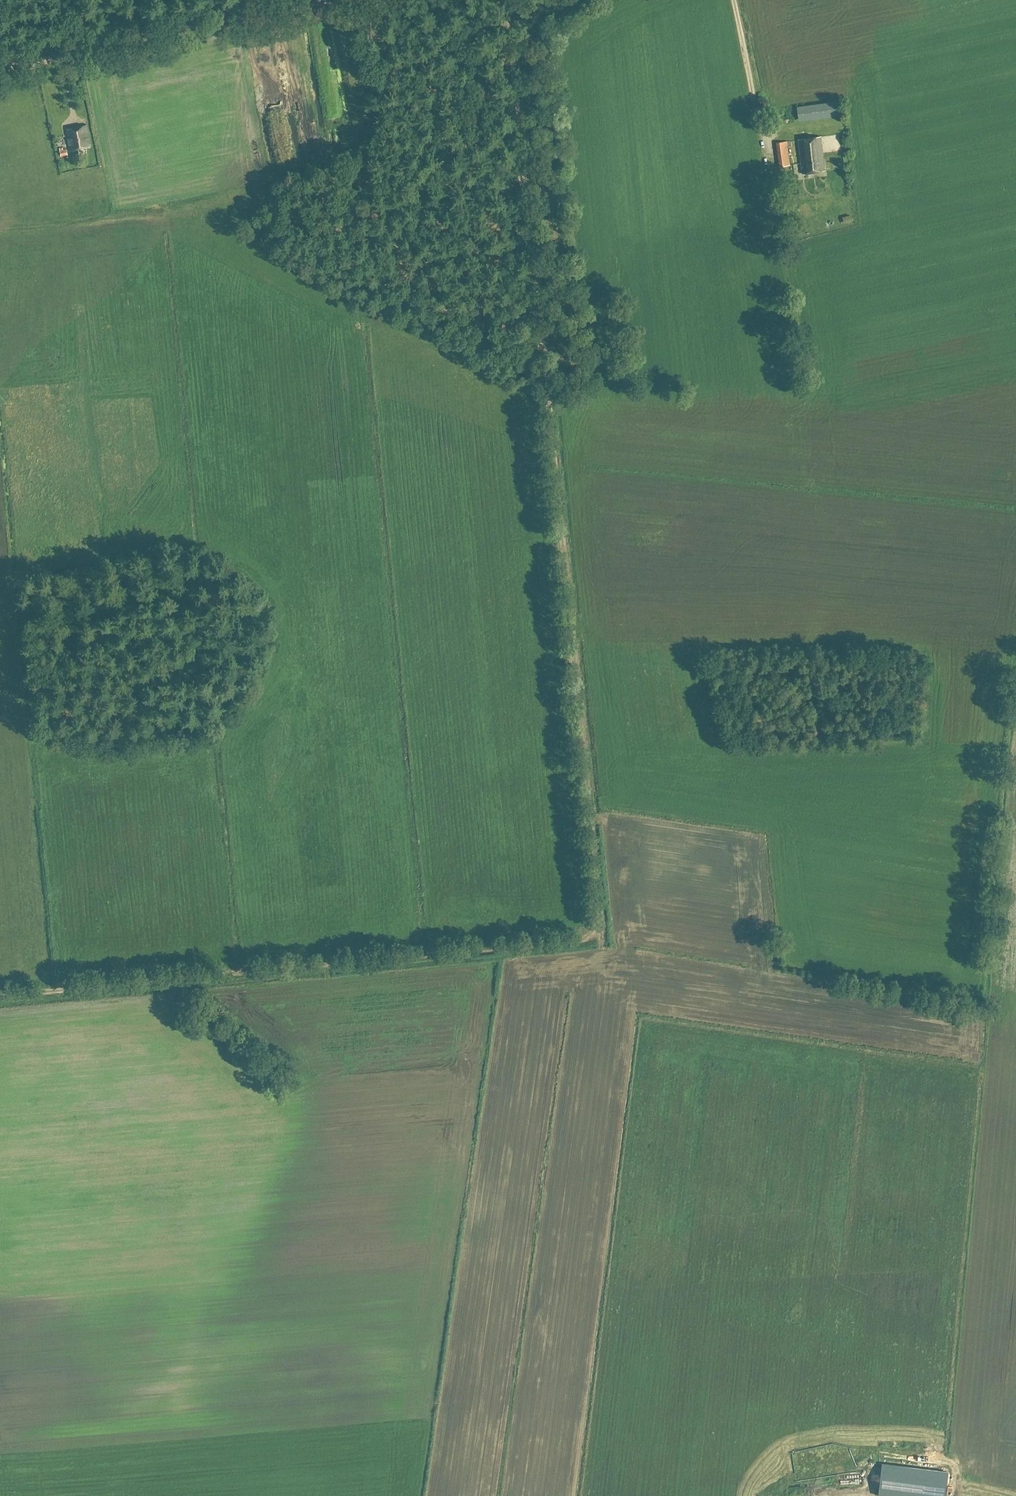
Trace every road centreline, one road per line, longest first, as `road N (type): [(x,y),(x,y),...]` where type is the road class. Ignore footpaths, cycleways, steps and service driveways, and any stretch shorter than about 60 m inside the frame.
road 1 (track): [(0,995),(530,944),(583,938),(596,926),(506,0)]
road 2 (track): [(0,70),(343,0)]
road 3 (track): [(736,0),(769,165)]

